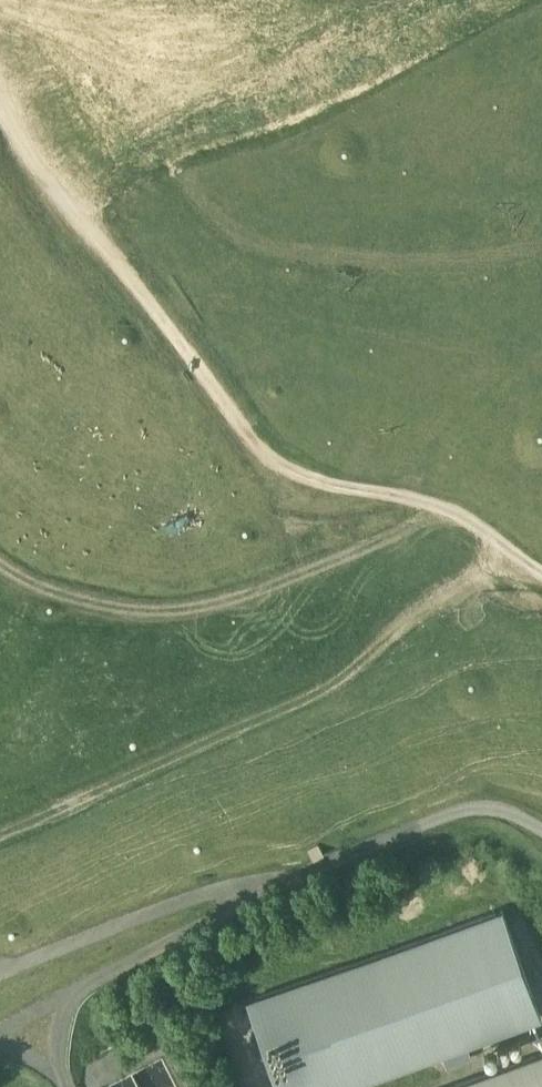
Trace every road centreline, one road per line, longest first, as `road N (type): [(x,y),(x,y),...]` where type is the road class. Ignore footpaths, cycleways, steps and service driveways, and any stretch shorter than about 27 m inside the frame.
road 1 (track): [(448,493),(261,436),(95,241),(0,97)]
road 2 (track): [(541,827),(504,806),(464,805),(303,873),(0,1036)]
road 3 (track): [(0,550),(29,573),(91,595),(147,601),(218,589),(448,493),(541,562)]
road 4 (track): [(0,826),(339,667),(458,567),(516,543)]

